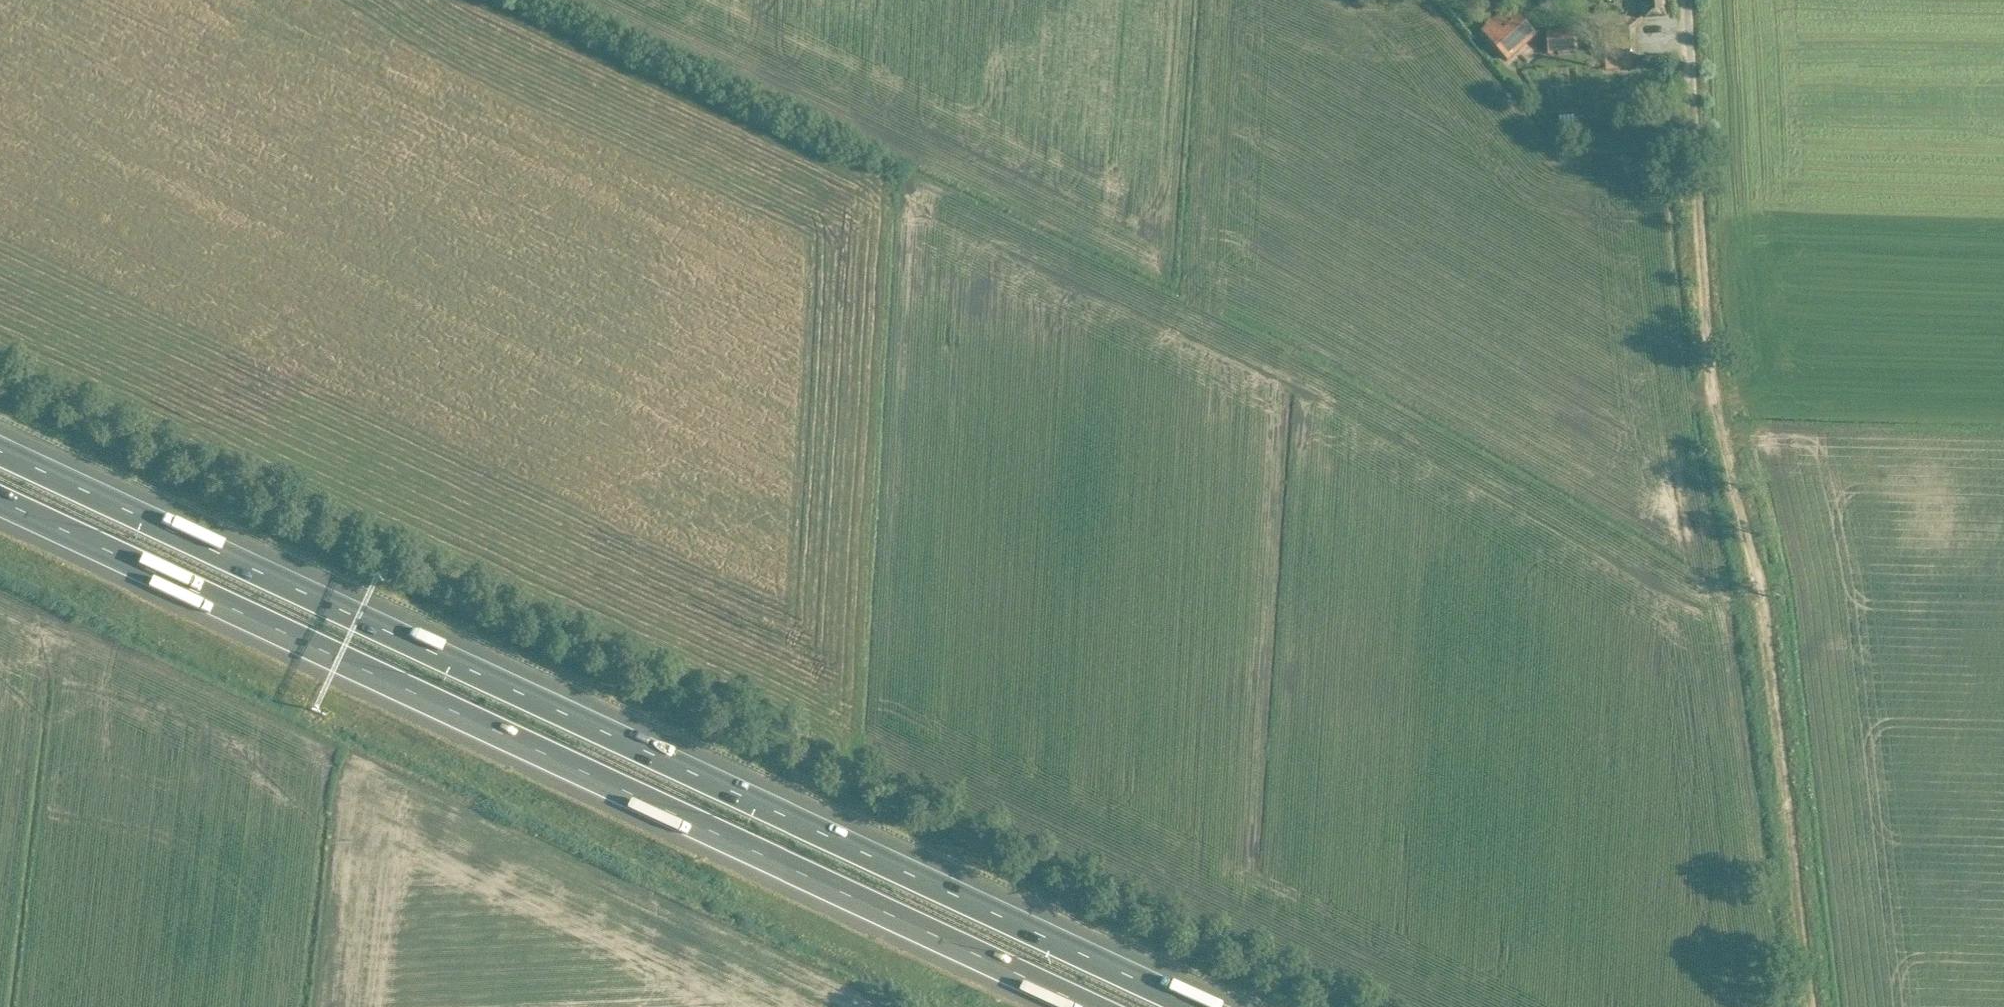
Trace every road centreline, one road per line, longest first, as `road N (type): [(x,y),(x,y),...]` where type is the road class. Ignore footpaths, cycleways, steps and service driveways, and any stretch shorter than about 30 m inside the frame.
road 1 (track): [(1358,1006),(0,380)]
road 2 (motorway): [(1215,1006),(0,449)]
road 3 (motorway): [(0,502),(1080,1006)]
road 4 (track): [(1694,98),(1710,328),(1759,599),(1813,1006)]

